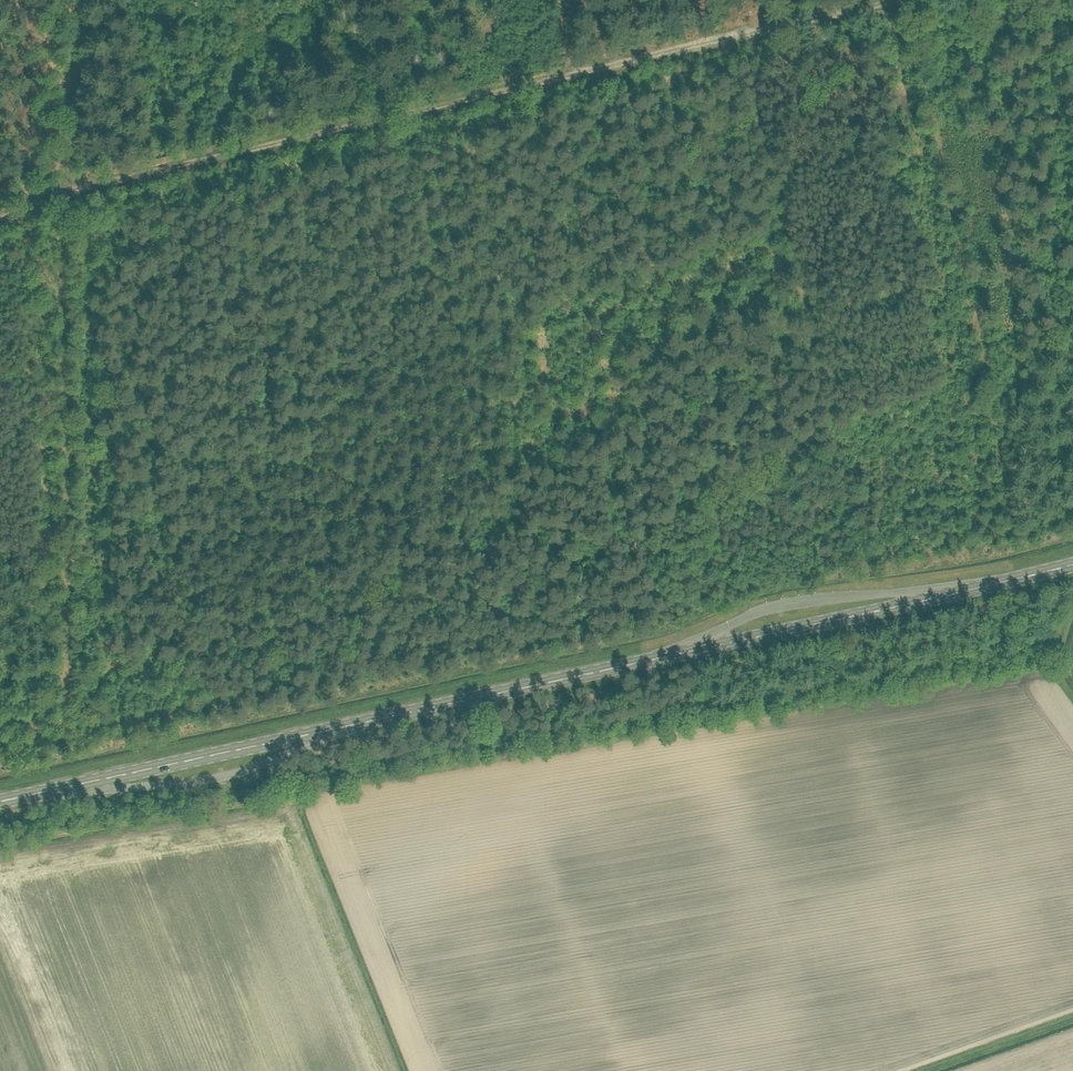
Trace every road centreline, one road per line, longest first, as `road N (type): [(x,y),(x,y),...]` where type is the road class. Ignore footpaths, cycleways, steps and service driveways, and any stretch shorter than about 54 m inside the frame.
road 1 (primary): [(0,803),(1072,565)]
road 2 (track): [(0,220),(113,179),(888,0)]
road 3 (track): [(83,0),(71,191),(73,744)]

